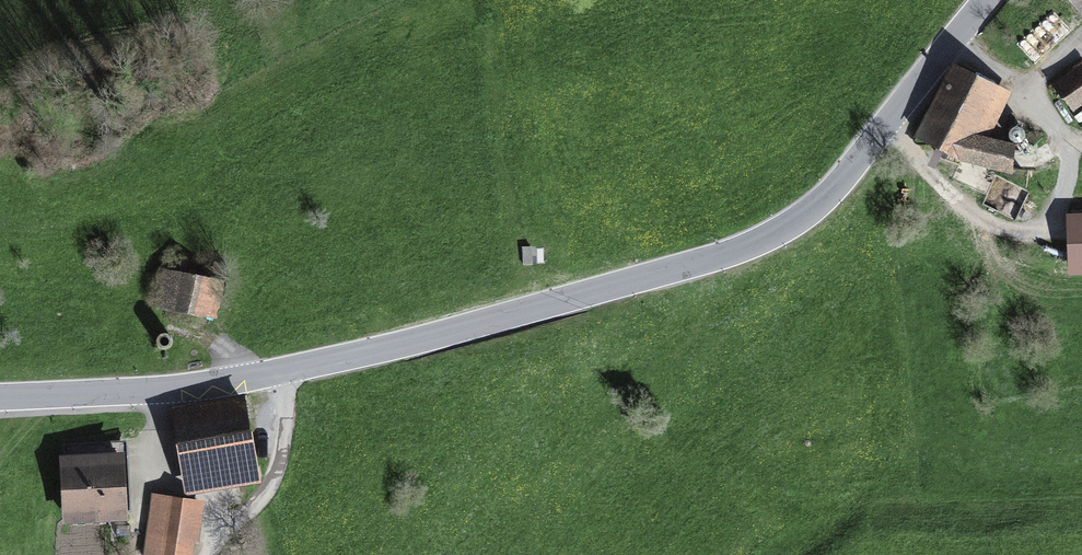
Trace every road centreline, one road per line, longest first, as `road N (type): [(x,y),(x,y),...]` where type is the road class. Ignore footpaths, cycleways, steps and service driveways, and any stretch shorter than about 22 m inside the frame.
road 1 (tertiary): [(0,397),(183,387),(289,370),(735,251),(794,222),(829,193),(986,0)]
road 2 (track): [(289,370),(276,483),(209,554)]

